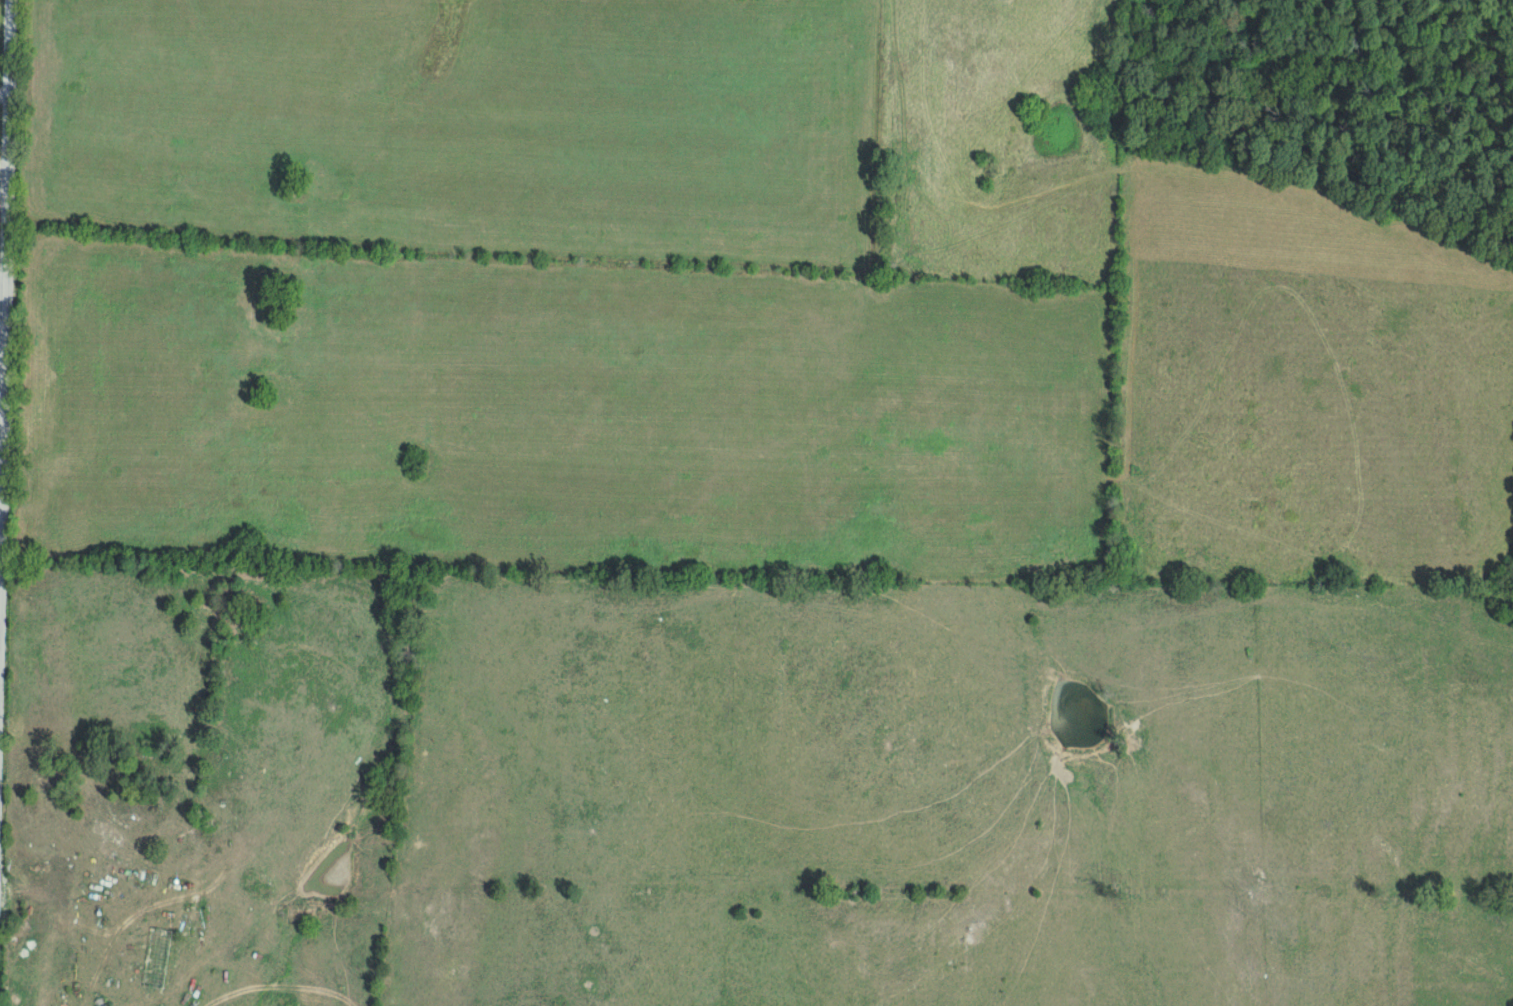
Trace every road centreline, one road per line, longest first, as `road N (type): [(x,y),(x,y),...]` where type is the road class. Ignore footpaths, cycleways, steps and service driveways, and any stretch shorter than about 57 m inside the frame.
road 1 (residential): [(0,433),(11,0)]

